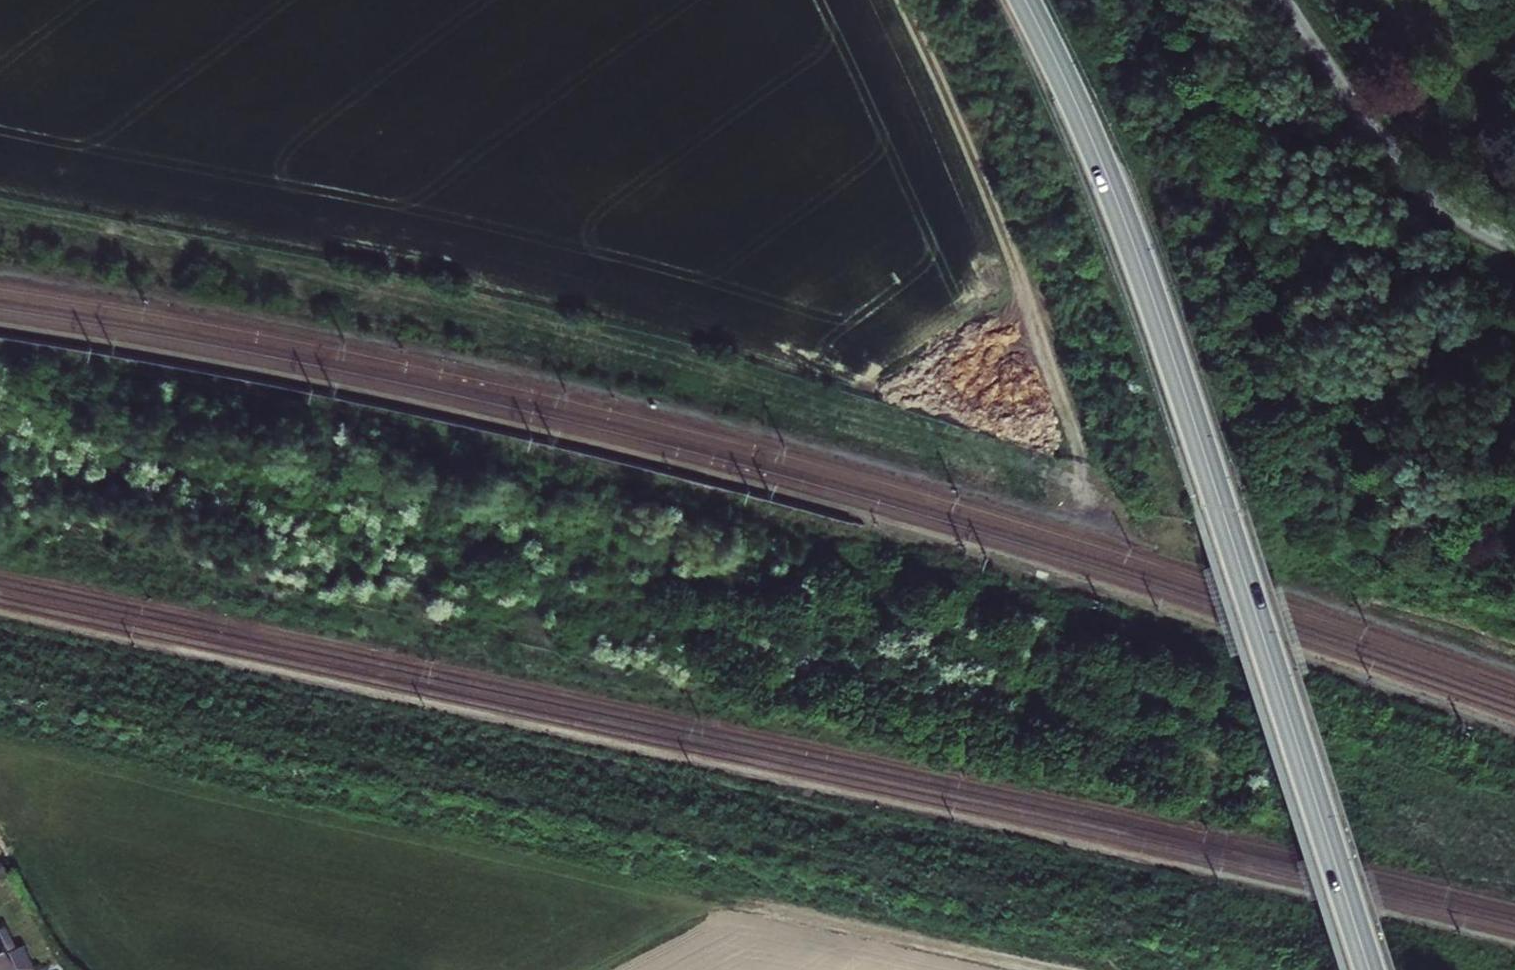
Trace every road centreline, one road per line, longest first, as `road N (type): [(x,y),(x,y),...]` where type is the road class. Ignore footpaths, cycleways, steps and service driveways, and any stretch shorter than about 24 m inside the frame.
road 1 (secondary): [(1026,0),(1118,206),(1368,969)]
road 2 (track): [(1079,464),(1027,297),(942,80),(900,0)]
road 3 (unclassified): [(1514,245),(1400,170),(1282,0)]

